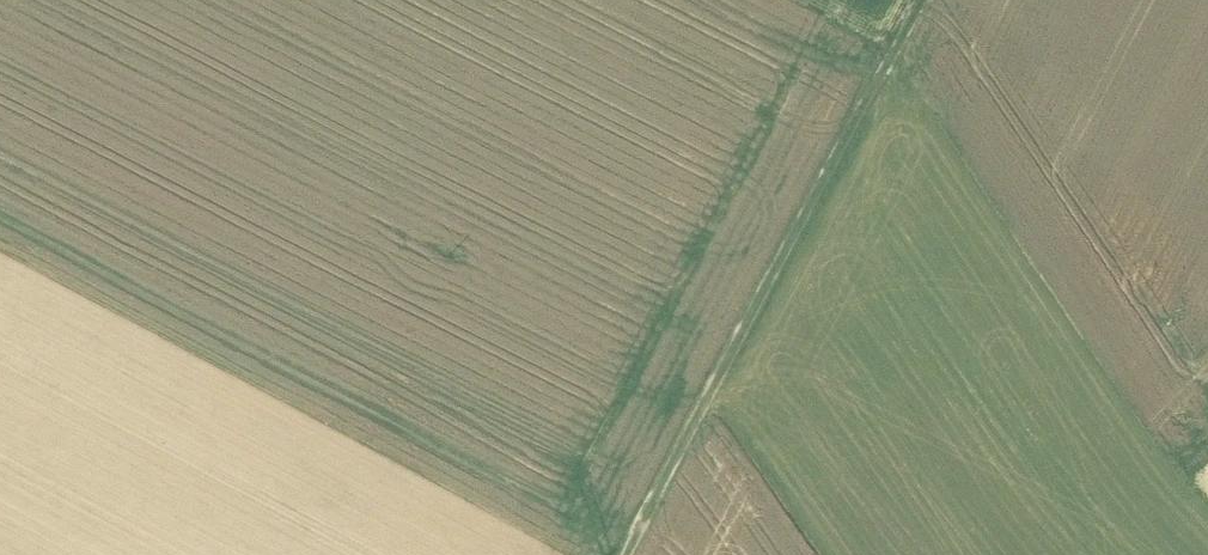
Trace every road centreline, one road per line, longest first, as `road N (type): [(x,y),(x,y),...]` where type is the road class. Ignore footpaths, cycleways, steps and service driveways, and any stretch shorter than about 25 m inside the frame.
road 1 (track): [(915,0),(622,554)]

